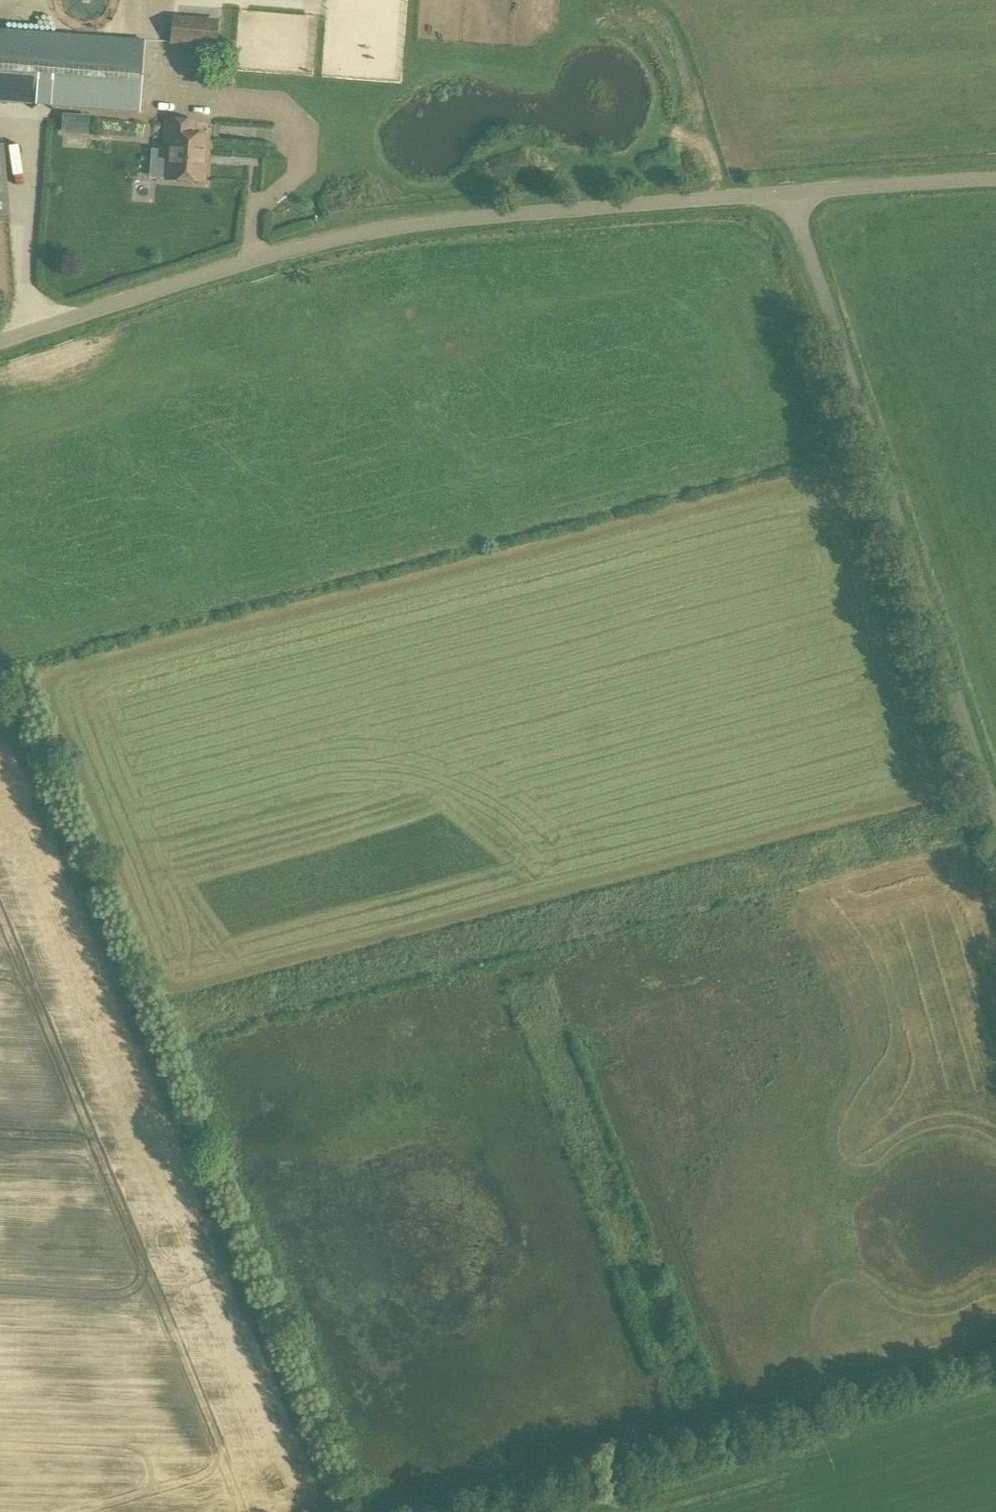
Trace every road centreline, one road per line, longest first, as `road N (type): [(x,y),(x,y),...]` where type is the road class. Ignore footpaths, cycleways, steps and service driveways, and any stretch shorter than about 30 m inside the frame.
road 1 (unclassified): [(788,194),(410,224),(261,255),(0,340)]
road 2 (unclassified): [(995,776),(788,194)]
road 3 (unclassified): [(995,180),(788,194)]

